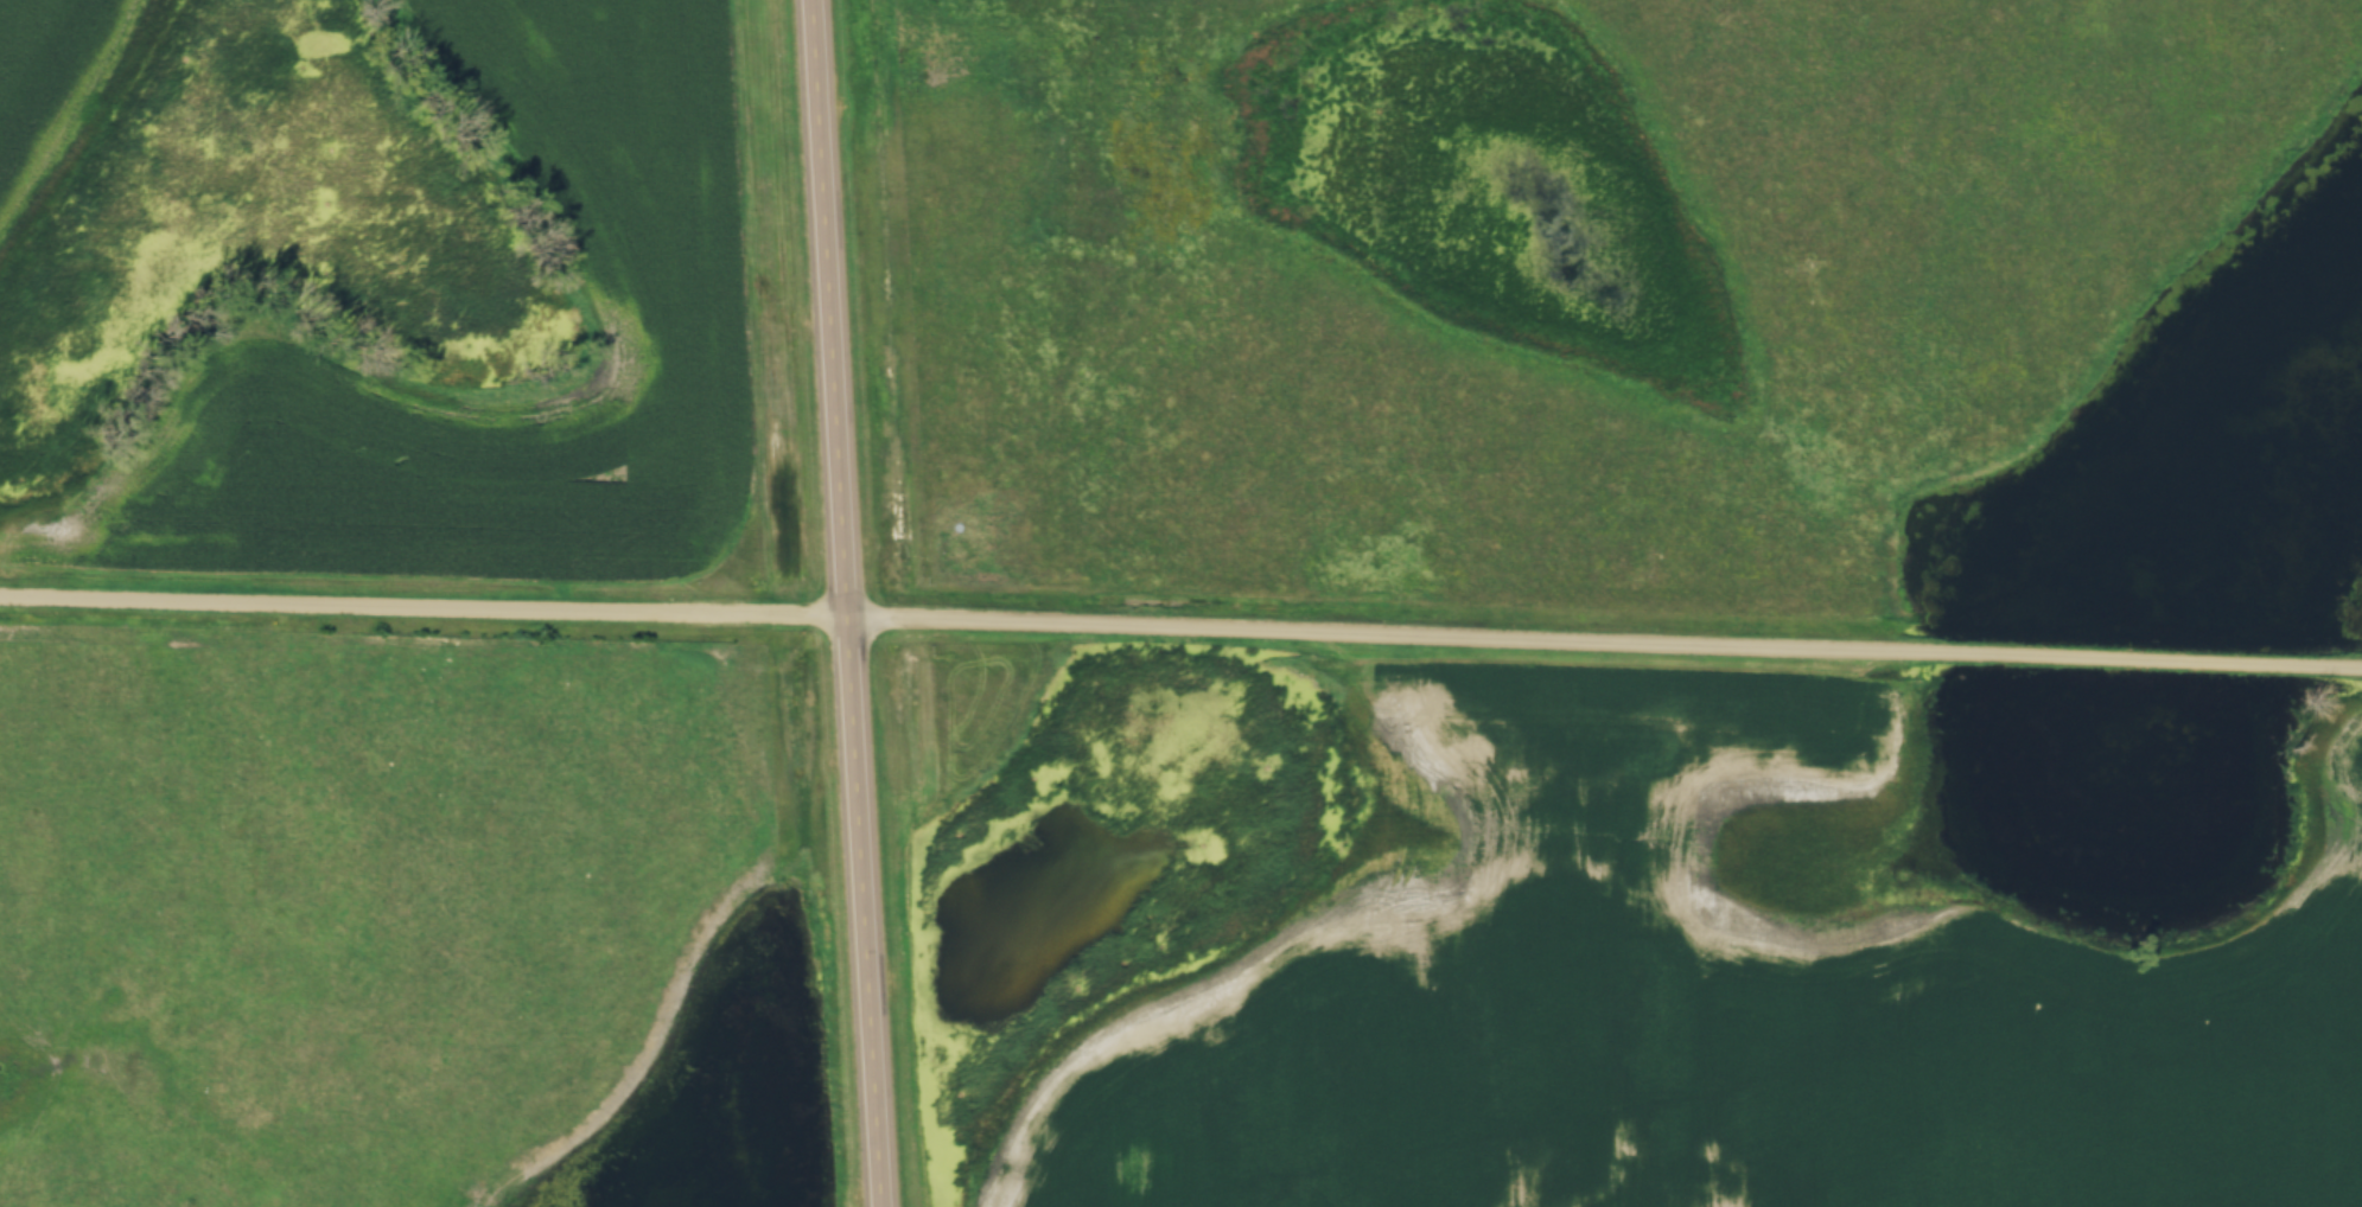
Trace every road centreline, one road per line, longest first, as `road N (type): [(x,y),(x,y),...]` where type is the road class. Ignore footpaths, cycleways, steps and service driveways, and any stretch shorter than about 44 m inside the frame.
road 1 (track): [(2361,670),(0,598)]
road 2 (primary): [(883,1206),(814,0)]

